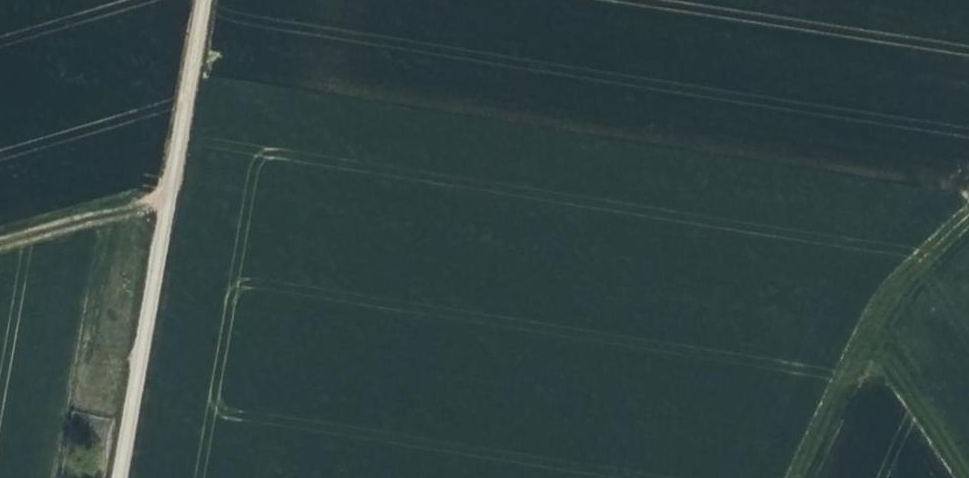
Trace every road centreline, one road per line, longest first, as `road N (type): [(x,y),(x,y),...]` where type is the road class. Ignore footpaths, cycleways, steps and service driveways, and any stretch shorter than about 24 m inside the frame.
road 1 (unclassified): [(204,0),(120,477)]
road 2 (track): [(968,220),(888,303),(800,477)]
road 3 (track): [(0,259),(167,212)]
road 4 (track): [(873,330),(968,475)]

